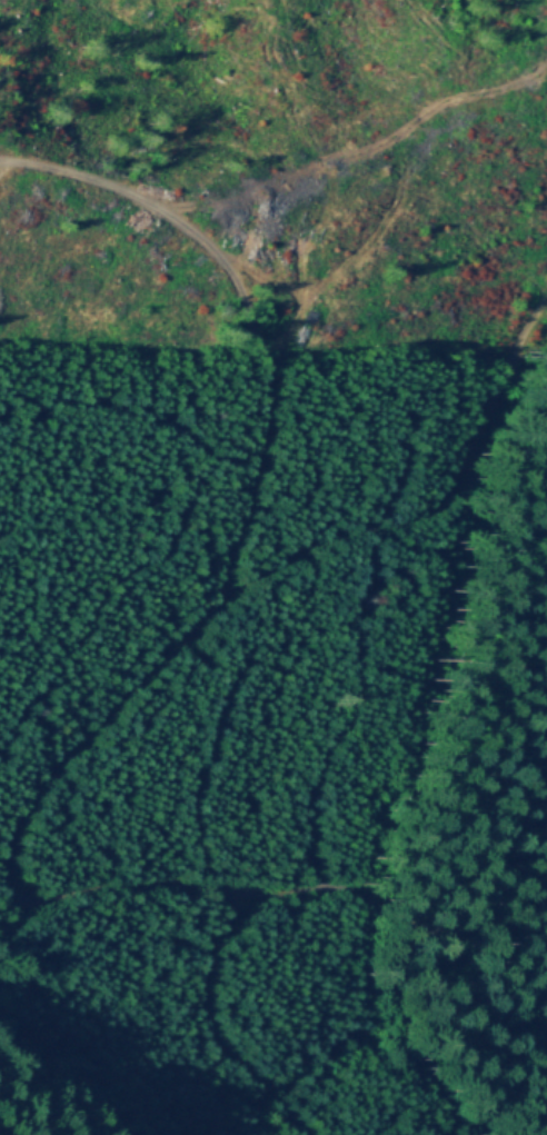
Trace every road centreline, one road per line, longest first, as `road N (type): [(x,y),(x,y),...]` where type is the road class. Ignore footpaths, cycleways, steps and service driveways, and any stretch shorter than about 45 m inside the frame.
road 1 (track): [(546,901),(471,927),(441,928),(419,926),(362,892),(330,884),(268,893),(141,885),(51,900),(14,889),(10,853),(59,766),(222,600),(258,488),(271,389),(269,357),(243,298),(199,243),(115,190),(0,161)]
road 2 (track): [(546,312),(491,426),(435,508),(408,524),(320,544),(222,600)]
road 3 (track): [(546,46),(517,76),(437,100),(389,133),(302,161),(223,199),(155,212)]
road 4 (track): [(268,893),(223,933),(206,966),(208,1020),(229,1055),(310,1134)]
road 5 (track): [(301,306),(384,213),(395,181),(389,133)]
road 6 (track): [(271,389),(298,323),(298,295),(212,256)]

